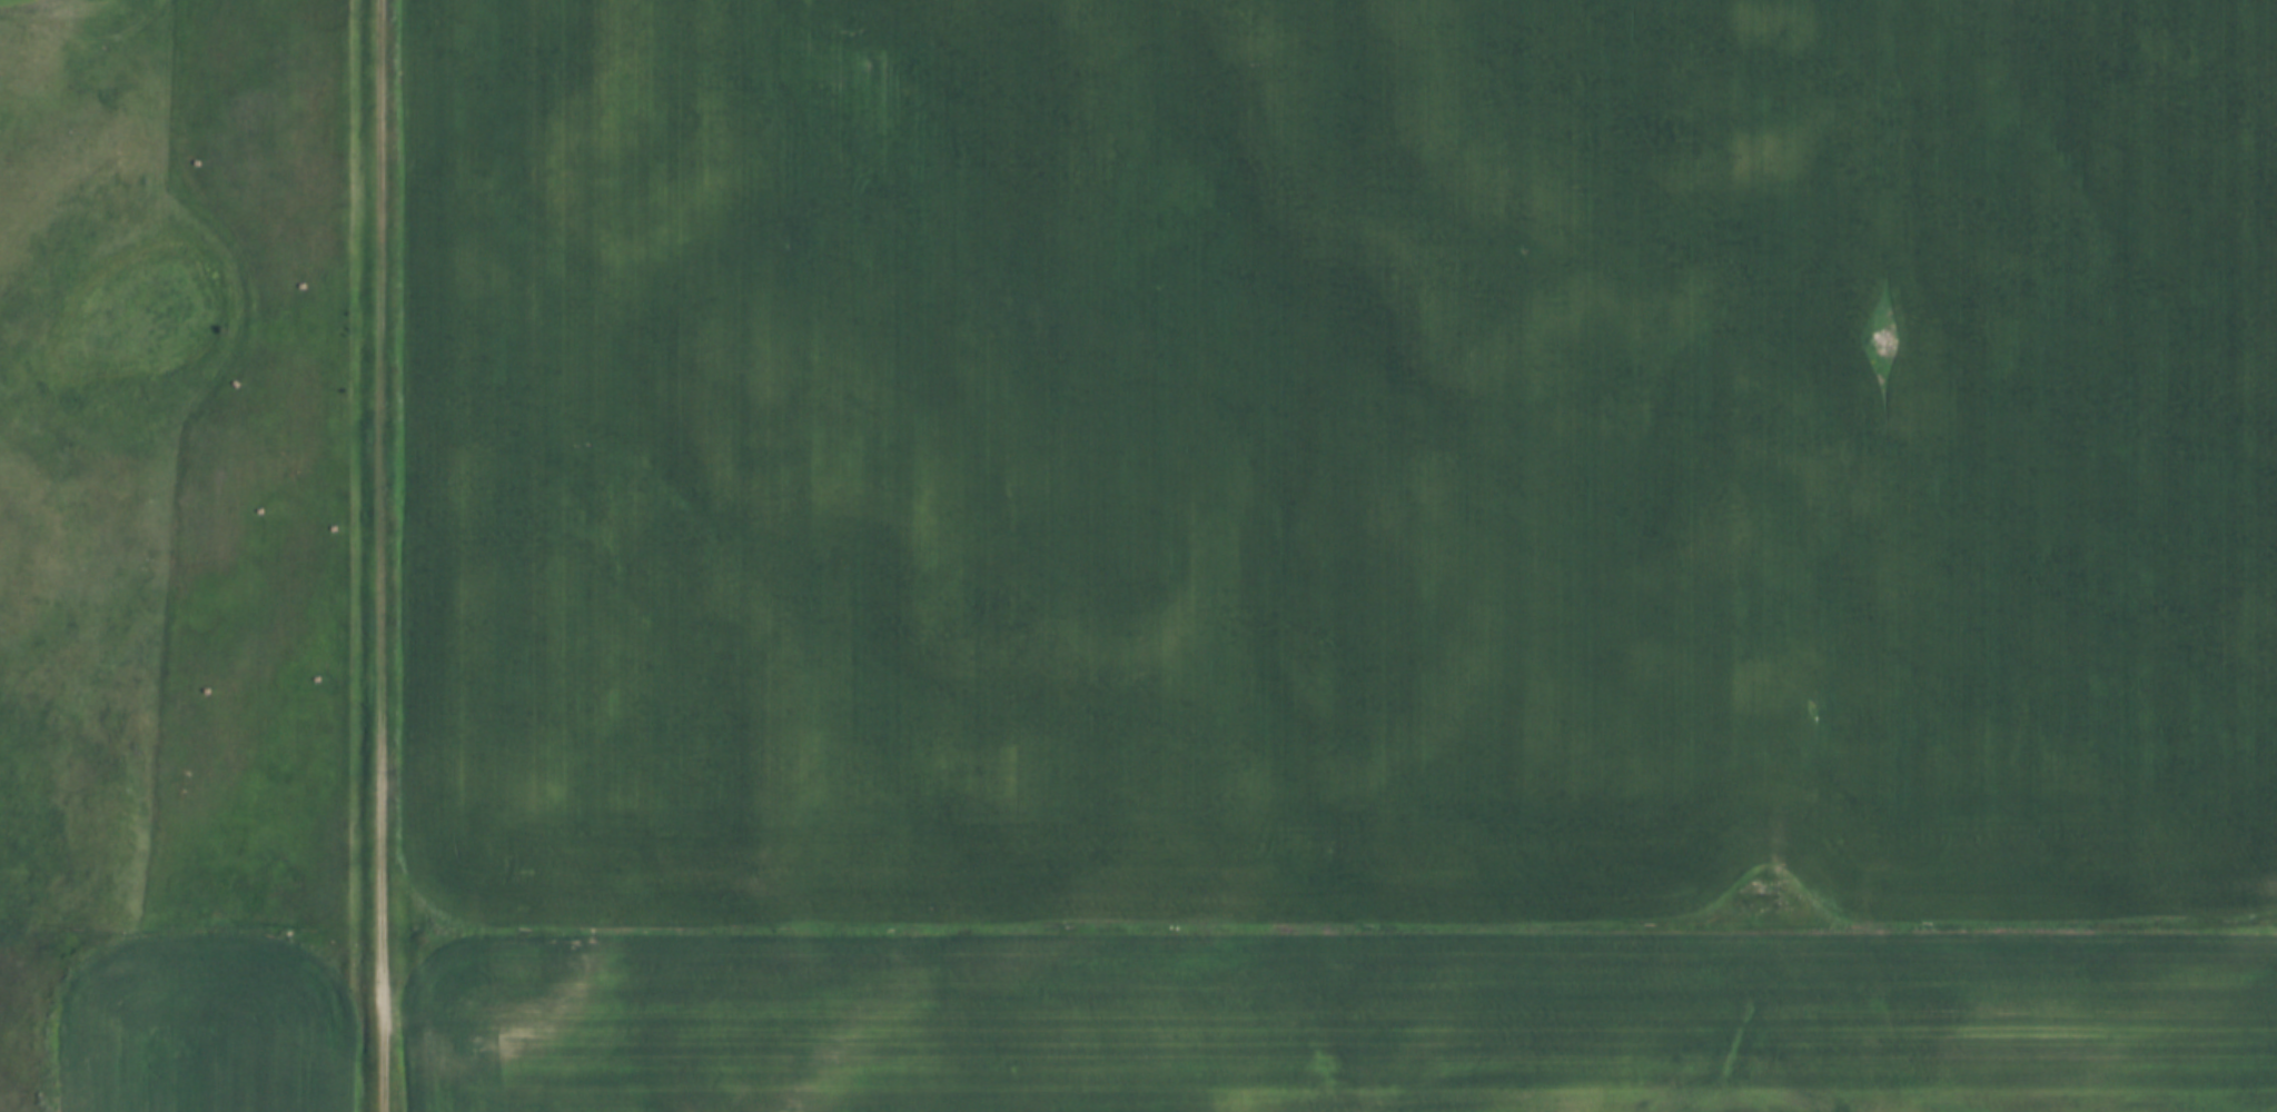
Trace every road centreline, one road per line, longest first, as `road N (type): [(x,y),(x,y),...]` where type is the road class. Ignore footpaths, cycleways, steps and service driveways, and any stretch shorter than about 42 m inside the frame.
road 1 (track): [(381,1111),(384,0)]

